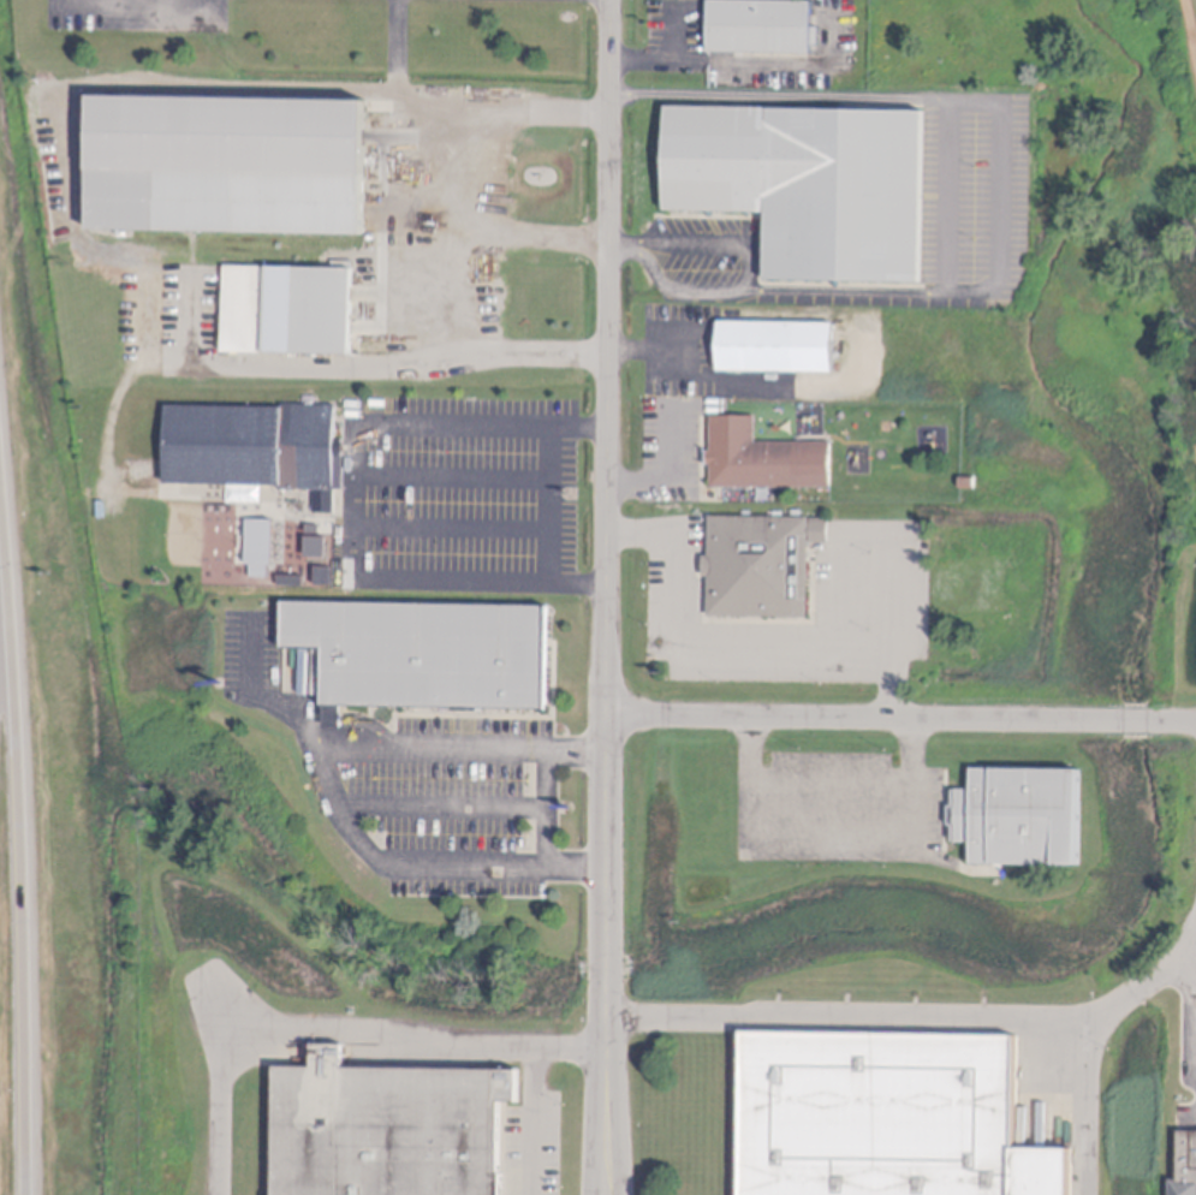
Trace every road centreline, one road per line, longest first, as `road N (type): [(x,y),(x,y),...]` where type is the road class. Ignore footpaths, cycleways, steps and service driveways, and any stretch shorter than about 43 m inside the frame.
road 1 (motorway): [(33,1194),(30,858),(0,458)]
road 2 (residential): [(611,0),(607,718)]
road 3 (residential): [(1195,725),(607,718)]
road 4 (residential): [(606,868),(605,1194)]

